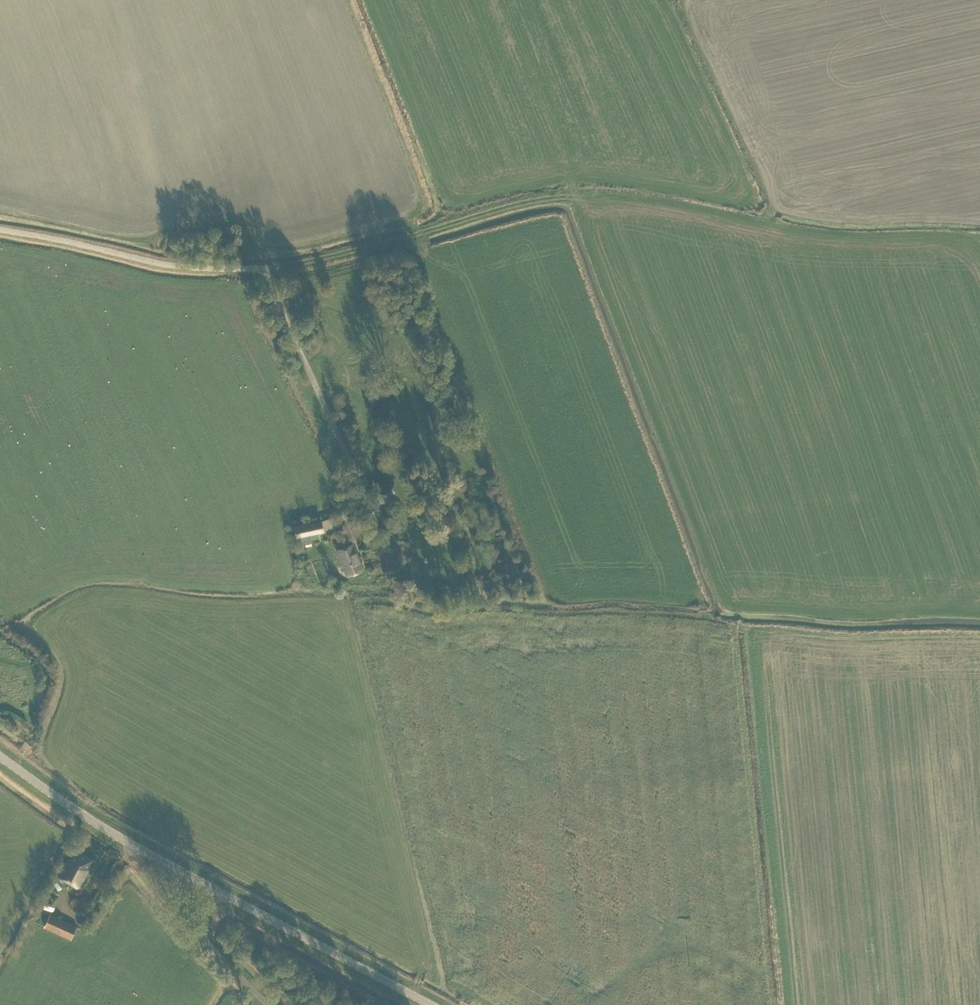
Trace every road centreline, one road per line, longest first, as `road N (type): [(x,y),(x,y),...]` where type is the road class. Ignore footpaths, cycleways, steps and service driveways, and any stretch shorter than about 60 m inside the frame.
road 1 (unclassified): [(262,268),(176,266),(0,230)]
road 2 (tertiary): [(217,890),(106,830),(0,755)]
road 3 (tertiary): [(434,1004),(217,890)]
road 4 (residential): [(269,1004),(207,939),(204,920),(217,890)]

